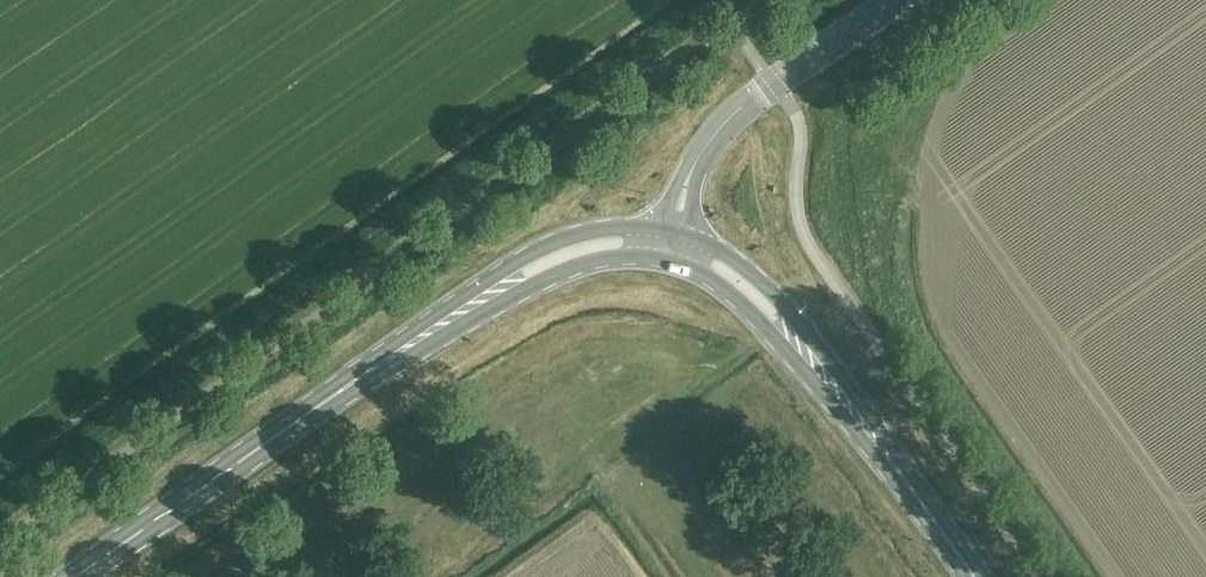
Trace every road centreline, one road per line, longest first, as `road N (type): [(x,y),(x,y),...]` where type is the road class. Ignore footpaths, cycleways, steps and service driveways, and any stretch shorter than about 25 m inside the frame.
road 1 (secondary): [(80,576),(460,311)]
road 2 (unclassified): [(676,234),(689,172),(714,133),(896,0)]
road 3 (secondary): [(861,422),(792,317),(730,255),(676,234)]
road 4 (secondary): [(670,262),(715,282),(861,422)]
road 5 (secondary): [(676,234),(615,230),(561,245),(516,265),(460,311)]
road 6 (secondary): [(460,311),(602,263),(670,262)]
road 7 (secondary): [(973,576),(861,422)]

